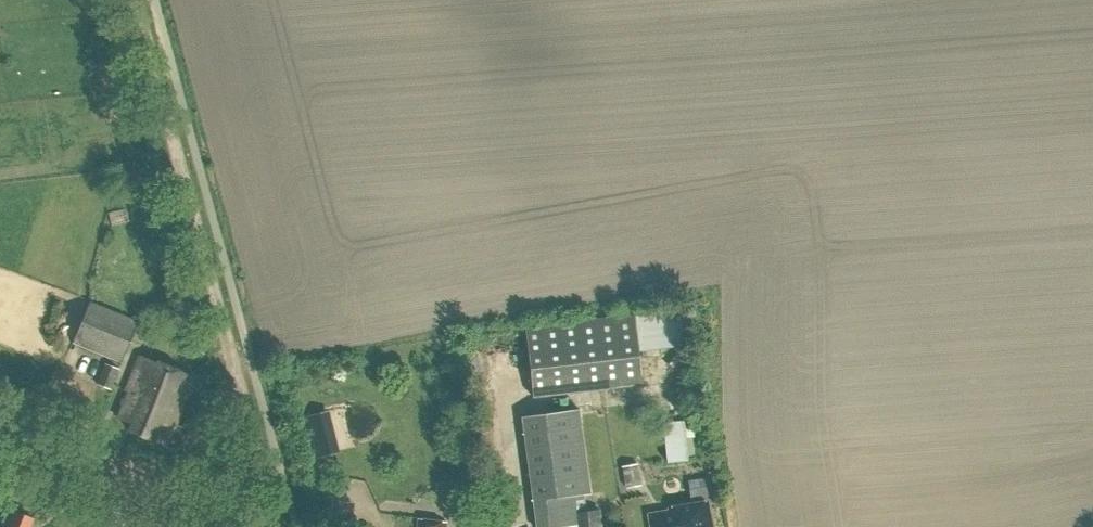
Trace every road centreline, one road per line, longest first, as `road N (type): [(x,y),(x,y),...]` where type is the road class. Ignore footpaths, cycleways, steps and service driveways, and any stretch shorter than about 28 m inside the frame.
road 1 (track): [(263,526),(269,508),(135,0)]
road 2 (tertiary): [(223,526),(0,434)]

